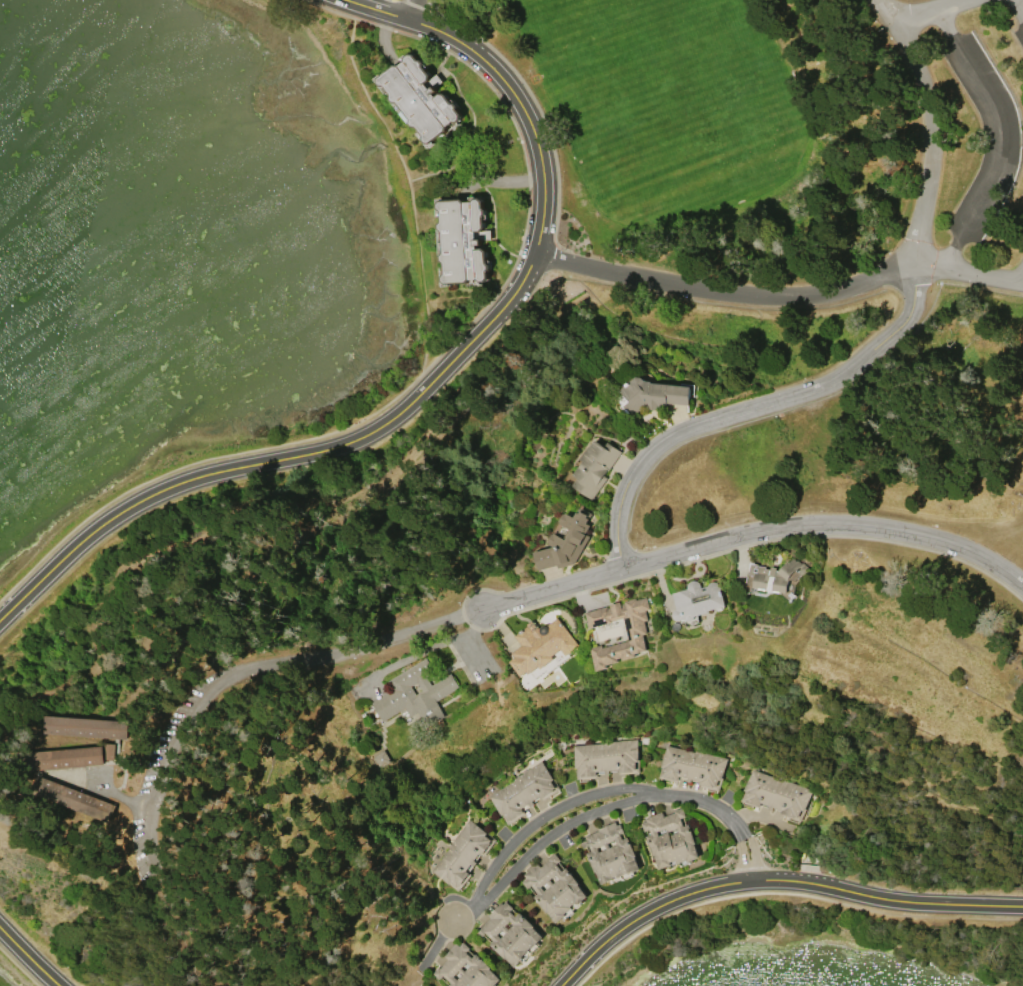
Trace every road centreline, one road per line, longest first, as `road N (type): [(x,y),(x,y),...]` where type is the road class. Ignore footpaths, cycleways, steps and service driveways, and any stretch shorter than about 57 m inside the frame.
road 1 (tertiary): [(538,255),(498,314),(405,410),(326,451),(195,478),(99,525),(0,621)]
road 2 (residential): [(484,612),(783,527),(914,531),(996,563),(1022,586)]
road 3 (tertiary): [(560,985),(611,937),(707,887),(801,882),(899,901),(1022,907)]
road 4 (residential): [(538,255),(744,294),(849,291),(883,273),(942,270),(1022,290)]
road 5 (residential): [(914,273),(903,323),(819,391),(666,437),(634,472),(619,519),(621,569)]
road 6 (tertiary): [(342,0),(460,45),(518,99),(545,190),(538,255)]
road 7 (residential): [(654,794),(549,834),(442,932),(418,972)]
road 8 (residential): [(900,25),(934,120),(930,204),(914,273)]

